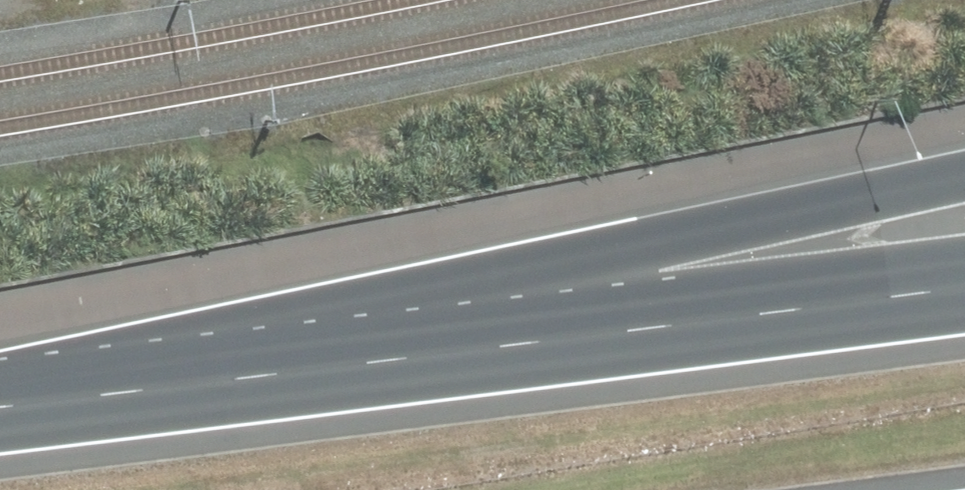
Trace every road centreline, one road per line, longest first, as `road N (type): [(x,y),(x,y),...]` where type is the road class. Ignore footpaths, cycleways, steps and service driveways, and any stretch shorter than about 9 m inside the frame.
road 1 (motorway): [(0,406),(964,183)]
road 2 (motorway): [(0,406),(964,283)]

